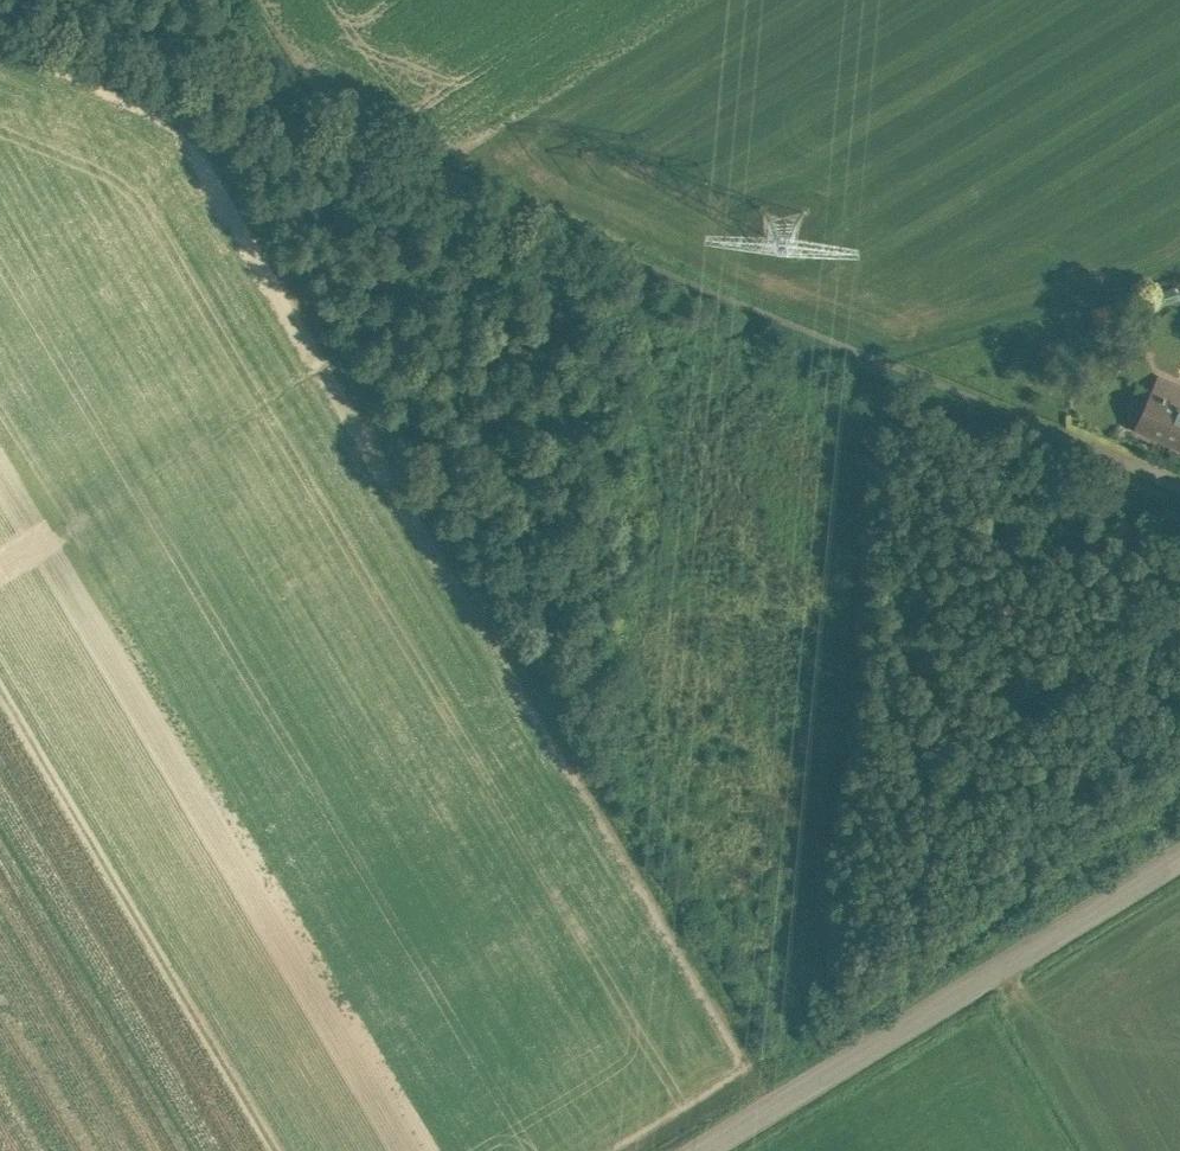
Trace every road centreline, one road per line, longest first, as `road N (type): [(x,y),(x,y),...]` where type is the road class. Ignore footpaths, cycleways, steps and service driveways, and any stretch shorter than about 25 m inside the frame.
road 1 (unclassified): [(1179,500),(614,263)]
road 2 (unclassified): [(716,1150),(1179,870)]

